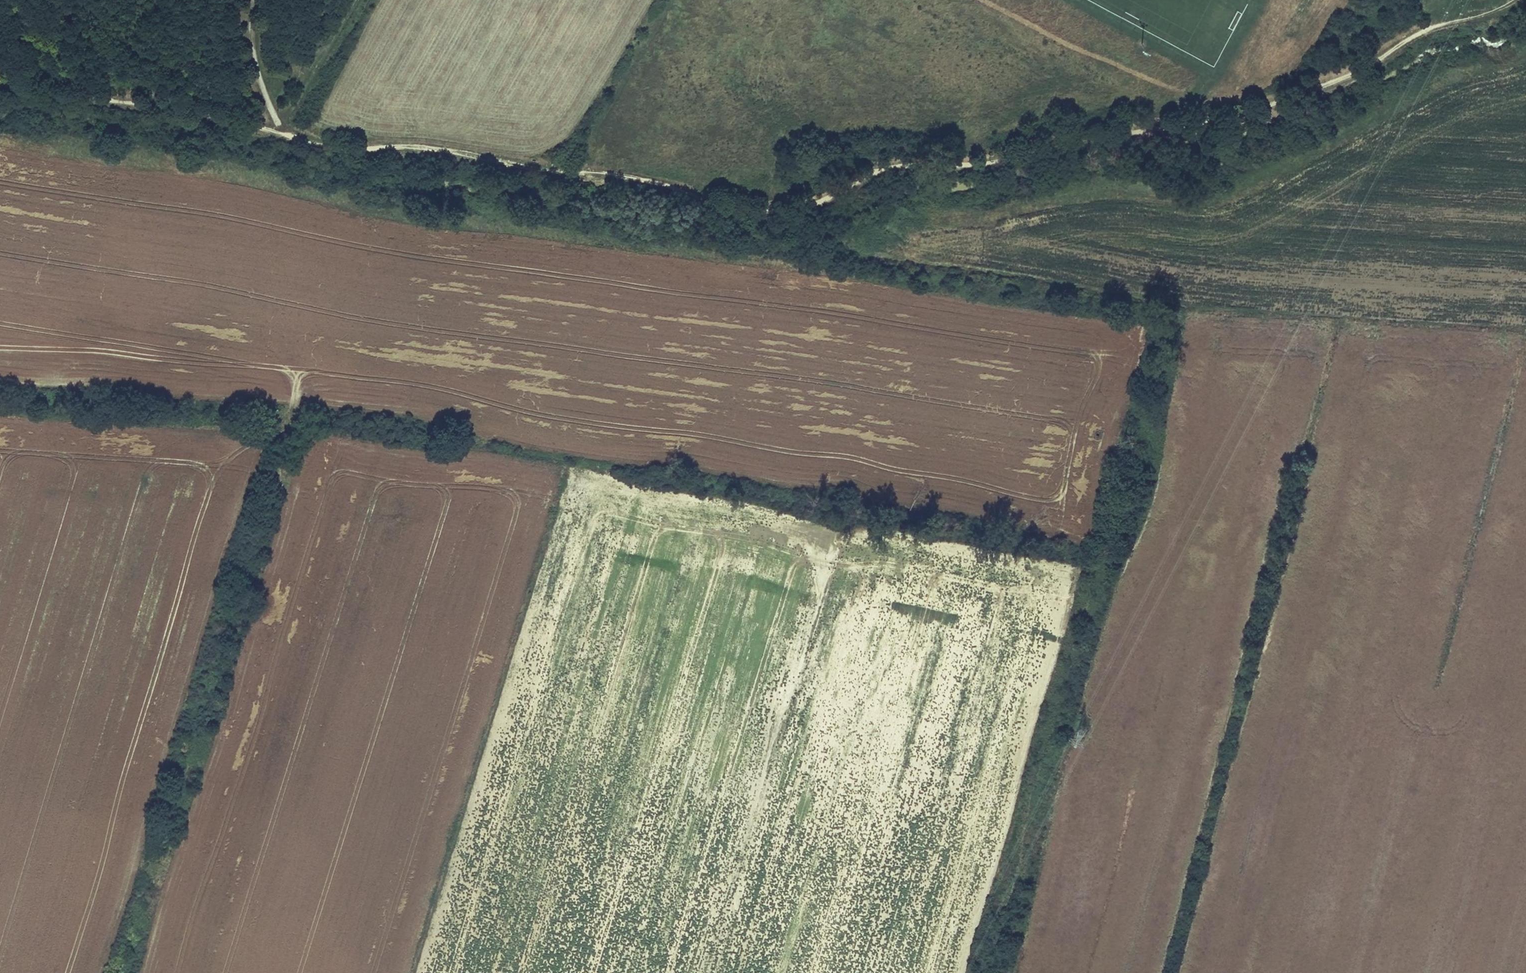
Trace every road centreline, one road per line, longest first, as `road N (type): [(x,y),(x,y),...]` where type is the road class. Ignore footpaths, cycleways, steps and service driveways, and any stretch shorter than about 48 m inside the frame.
road 1 (track): [(990,972),(1096,569),(1090,518),(1146,324)]
road 2 (track): [(123,972),(297,399)]

